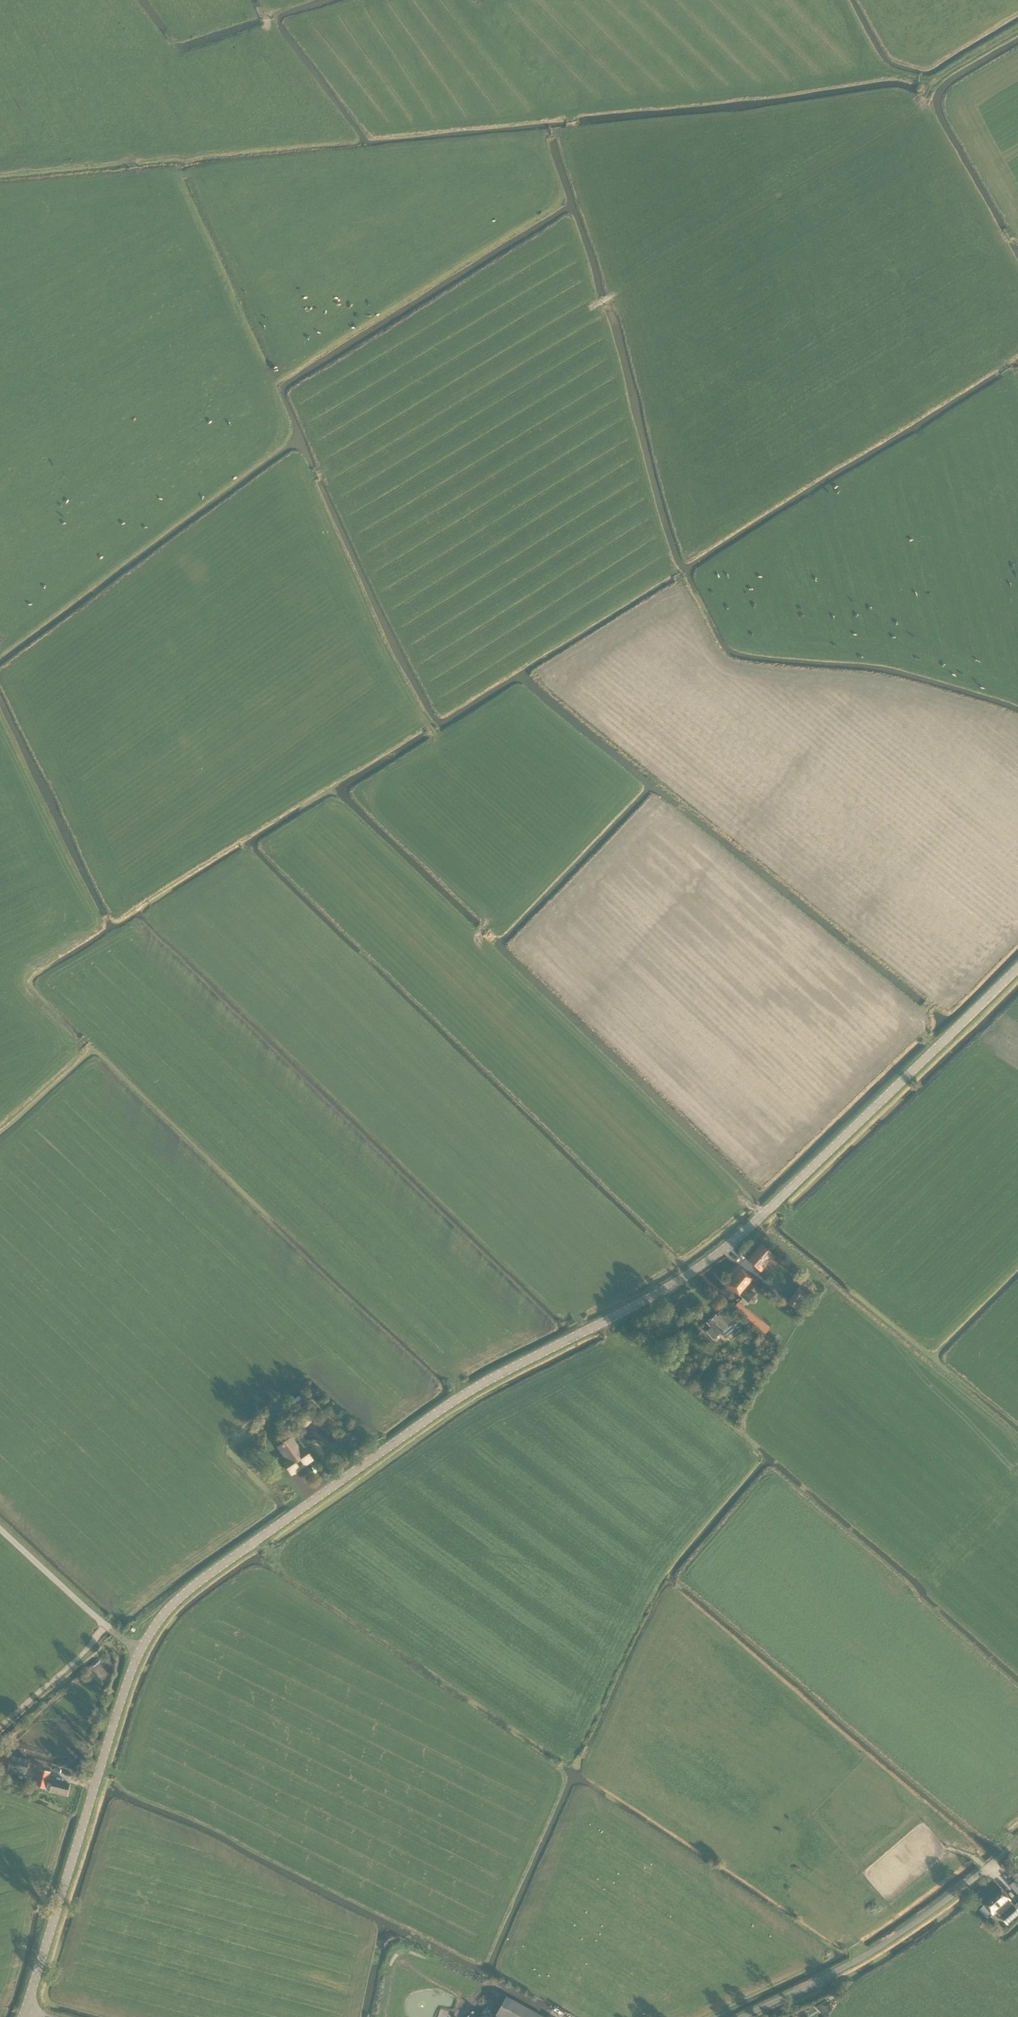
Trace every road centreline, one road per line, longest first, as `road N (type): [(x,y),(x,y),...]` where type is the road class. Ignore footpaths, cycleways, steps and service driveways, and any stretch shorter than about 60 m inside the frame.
road 1 (tertiary): [(26,2010),(139,1650),(174,1603),(467,1394),(696,1269),(798,1184),(1017,968)]
road 2 (unclassified): [(742,2016),(882,1945),(1014,1845)]
road 3 (track): [(139,1650),(0,1522)]
road 4 (track): [(1017,31),(936,79),(922,104)]

